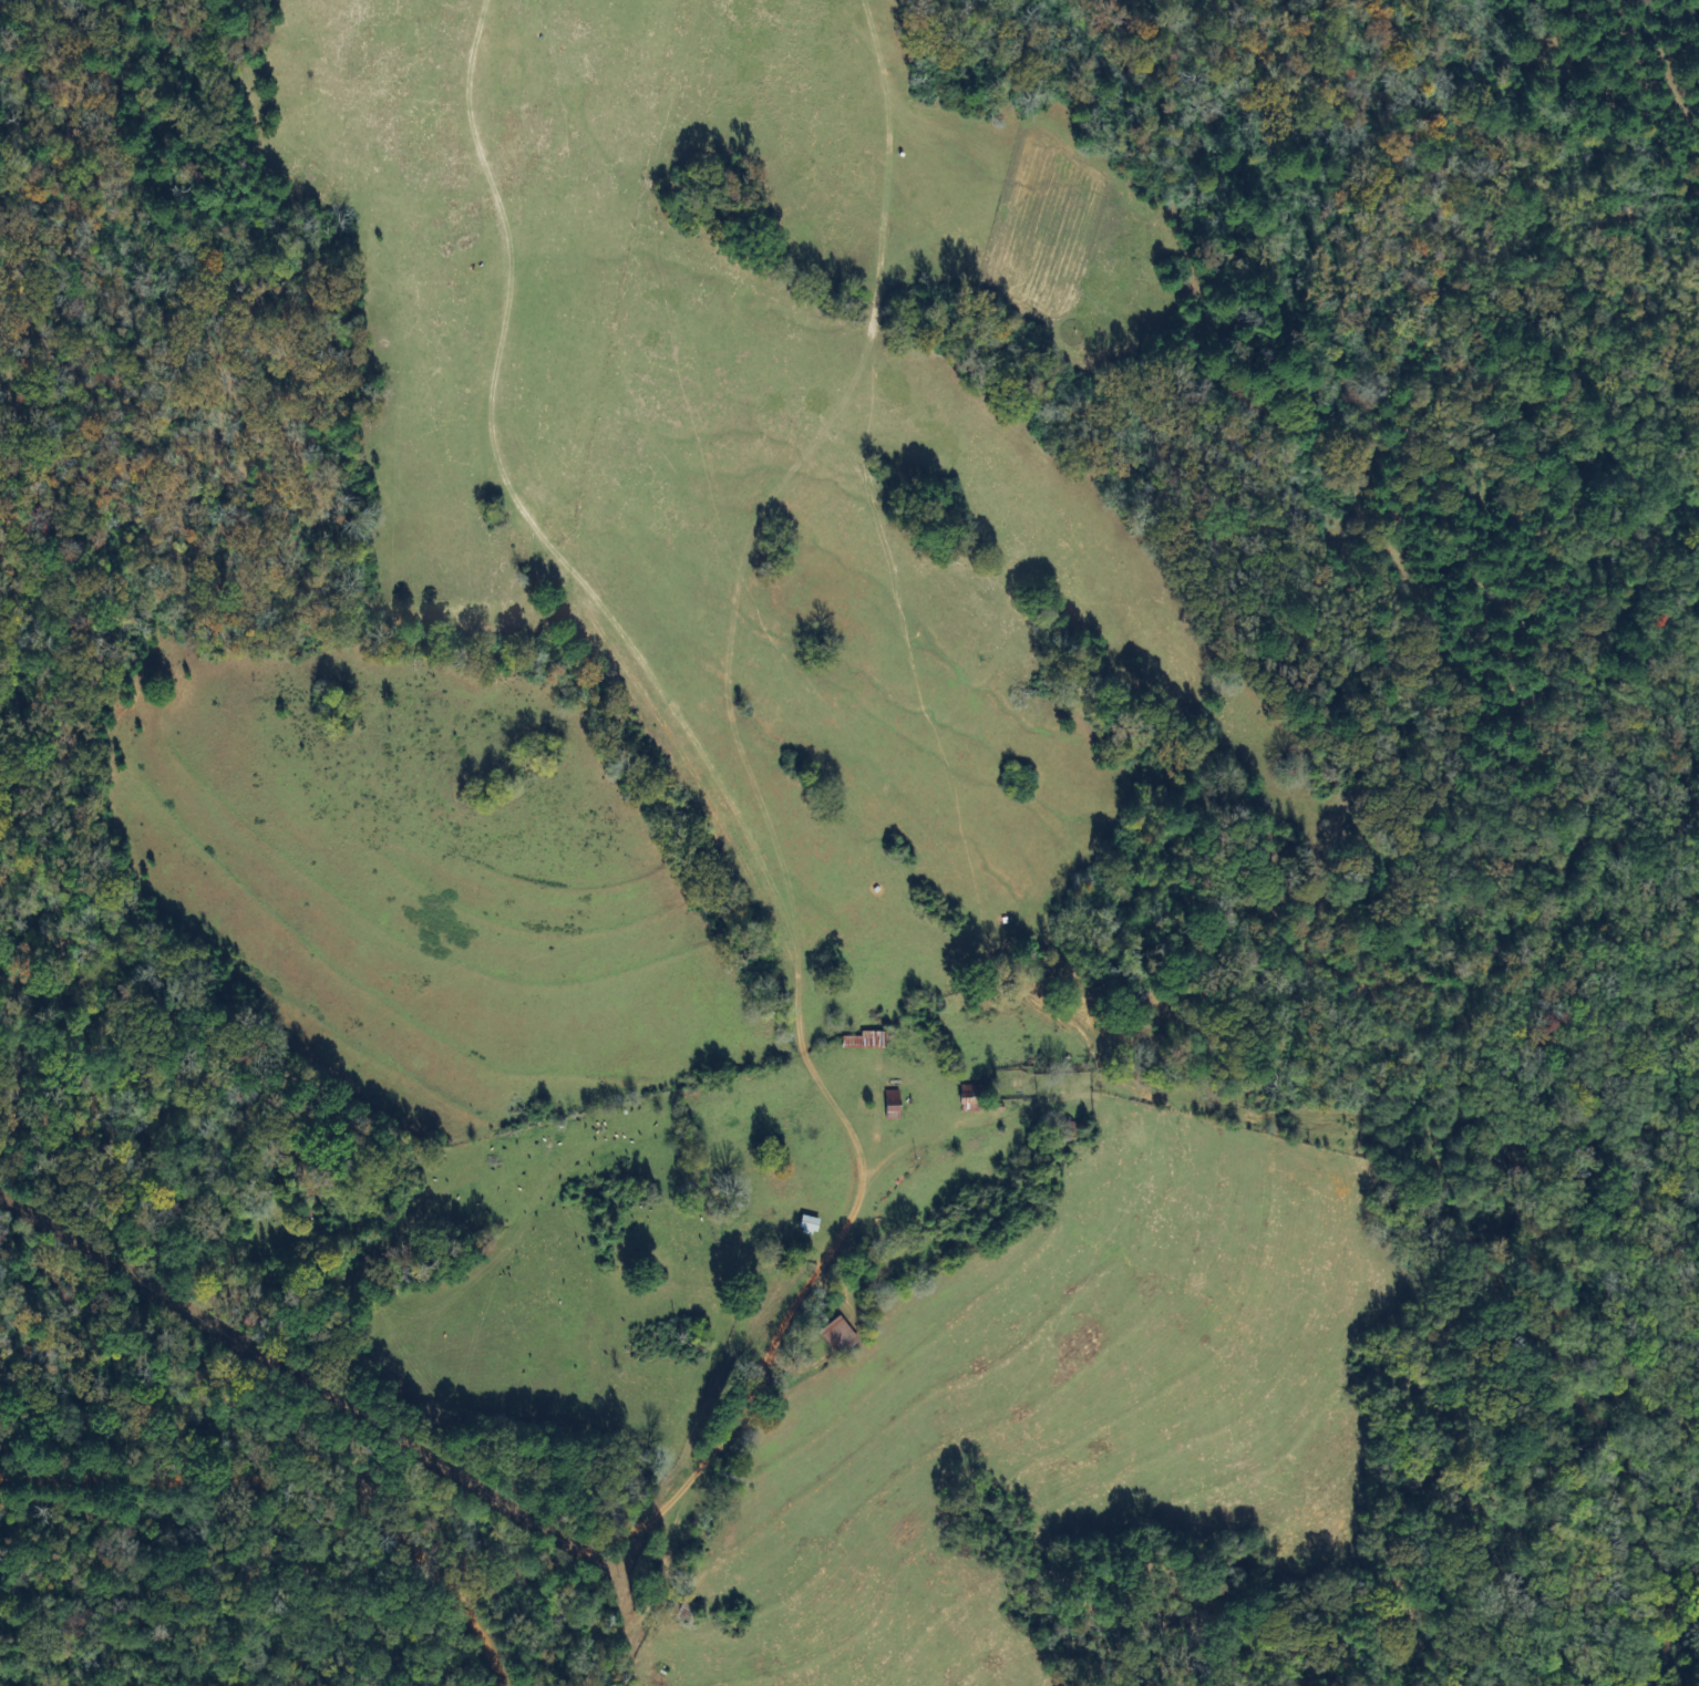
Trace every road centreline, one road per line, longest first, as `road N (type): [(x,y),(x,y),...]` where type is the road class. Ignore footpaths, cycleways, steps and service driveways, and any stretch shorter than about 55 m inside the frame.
road 1 (residential): [(480,1685),(473,1646),(368,1513),(175,1463),(0,1460)]

